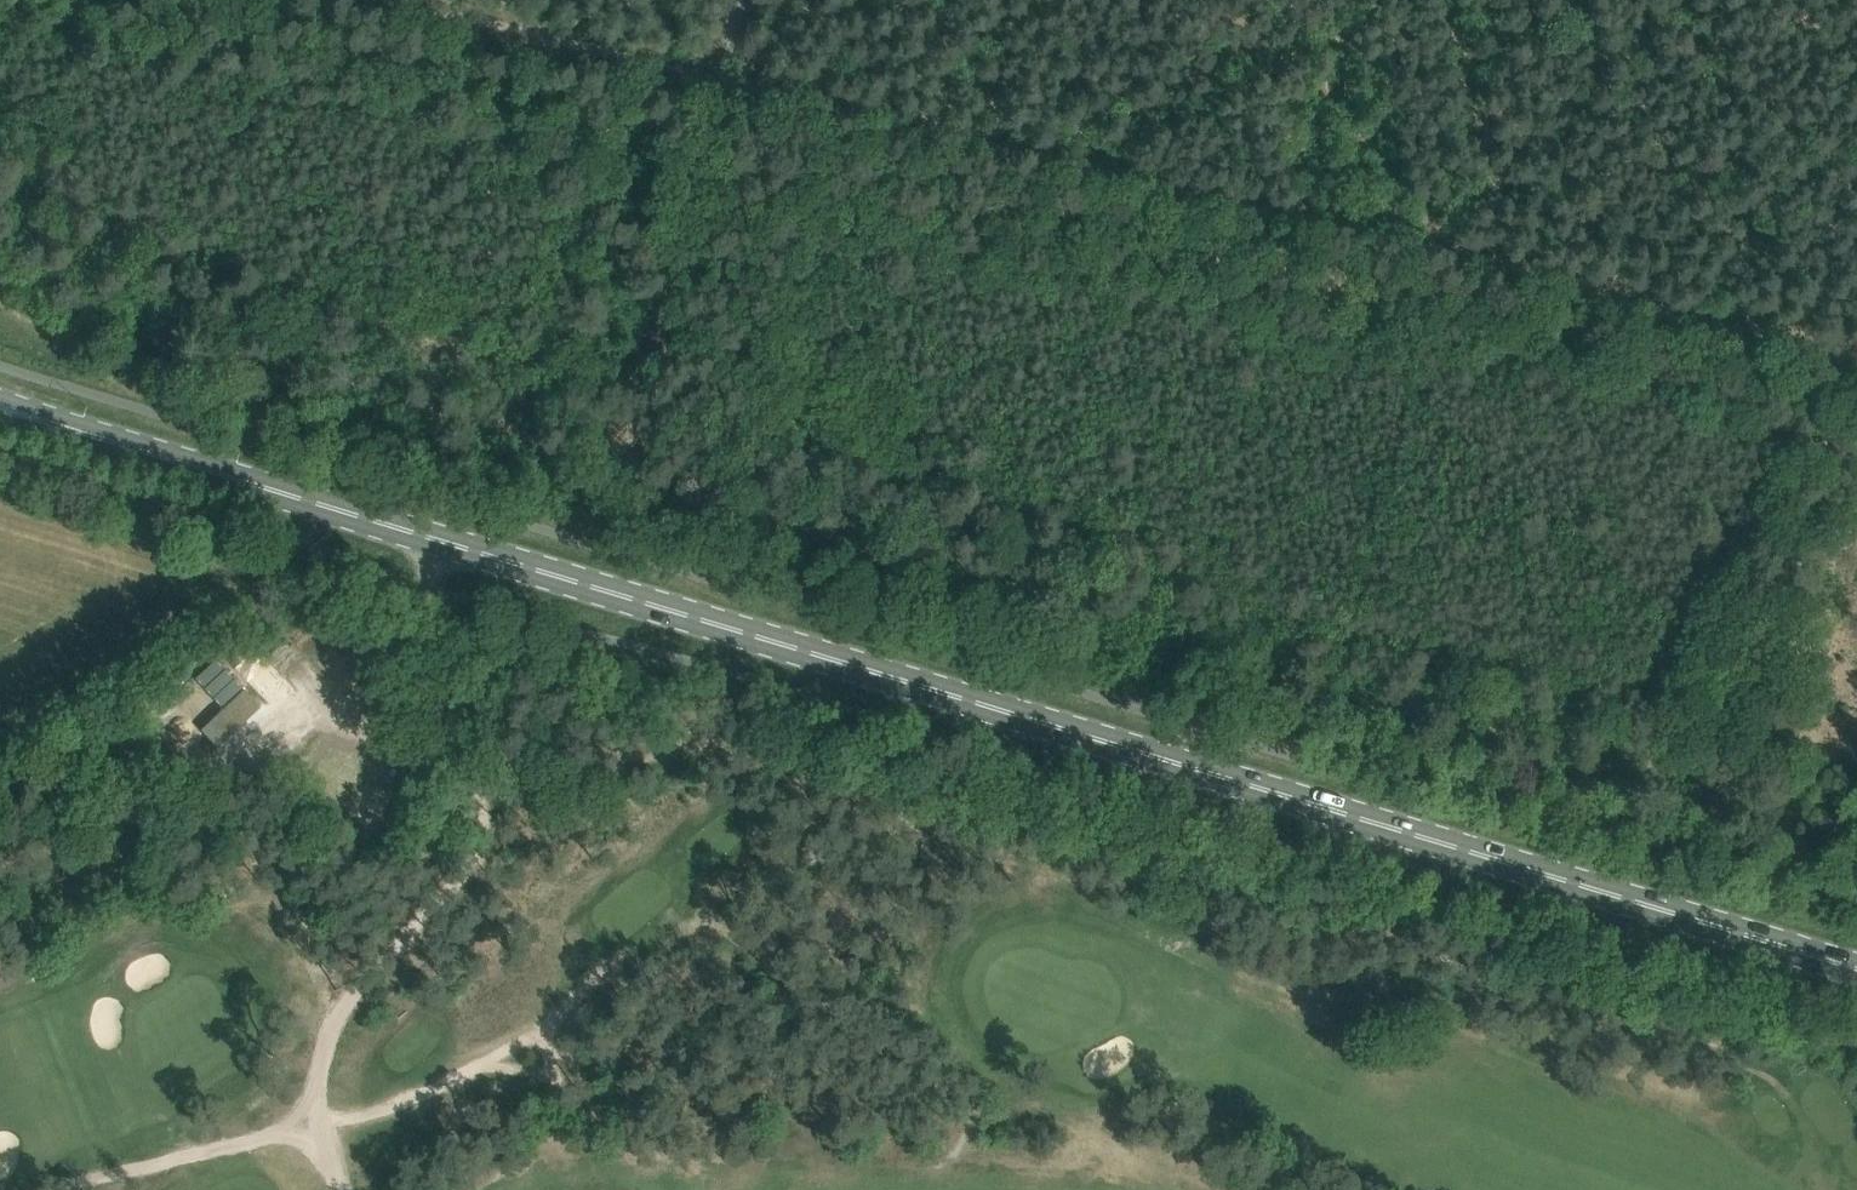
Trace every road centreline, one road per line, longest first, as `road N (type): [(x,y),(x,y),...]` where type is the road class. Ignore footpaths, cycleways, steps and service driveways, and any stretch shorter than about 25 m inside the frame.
road 1 (primary): [(1856,969),(0,407)]
road 2 (track): [(1856,348),(726,72)]

